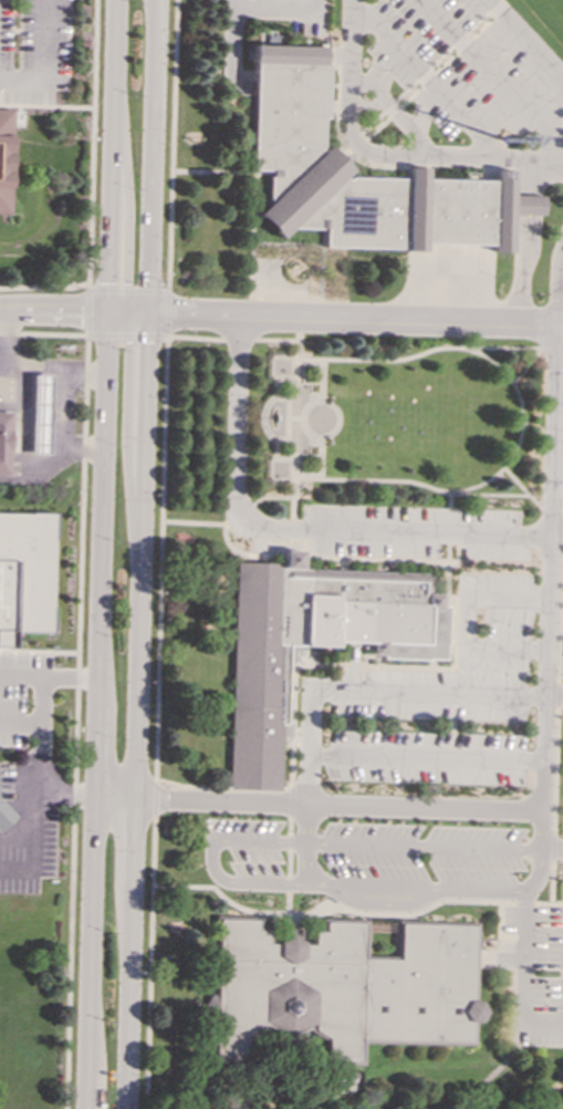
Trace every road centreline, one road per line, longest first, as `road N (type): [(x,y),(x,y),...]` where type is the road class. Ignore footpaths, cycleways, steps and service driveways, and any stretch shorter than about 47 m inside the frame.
road 1 (secondary): [(118,0),(89,1108)]
road 2 (secondary): [(127,1108),(155,0)]
road 3 (residential): [(562,325),(0,309)]

